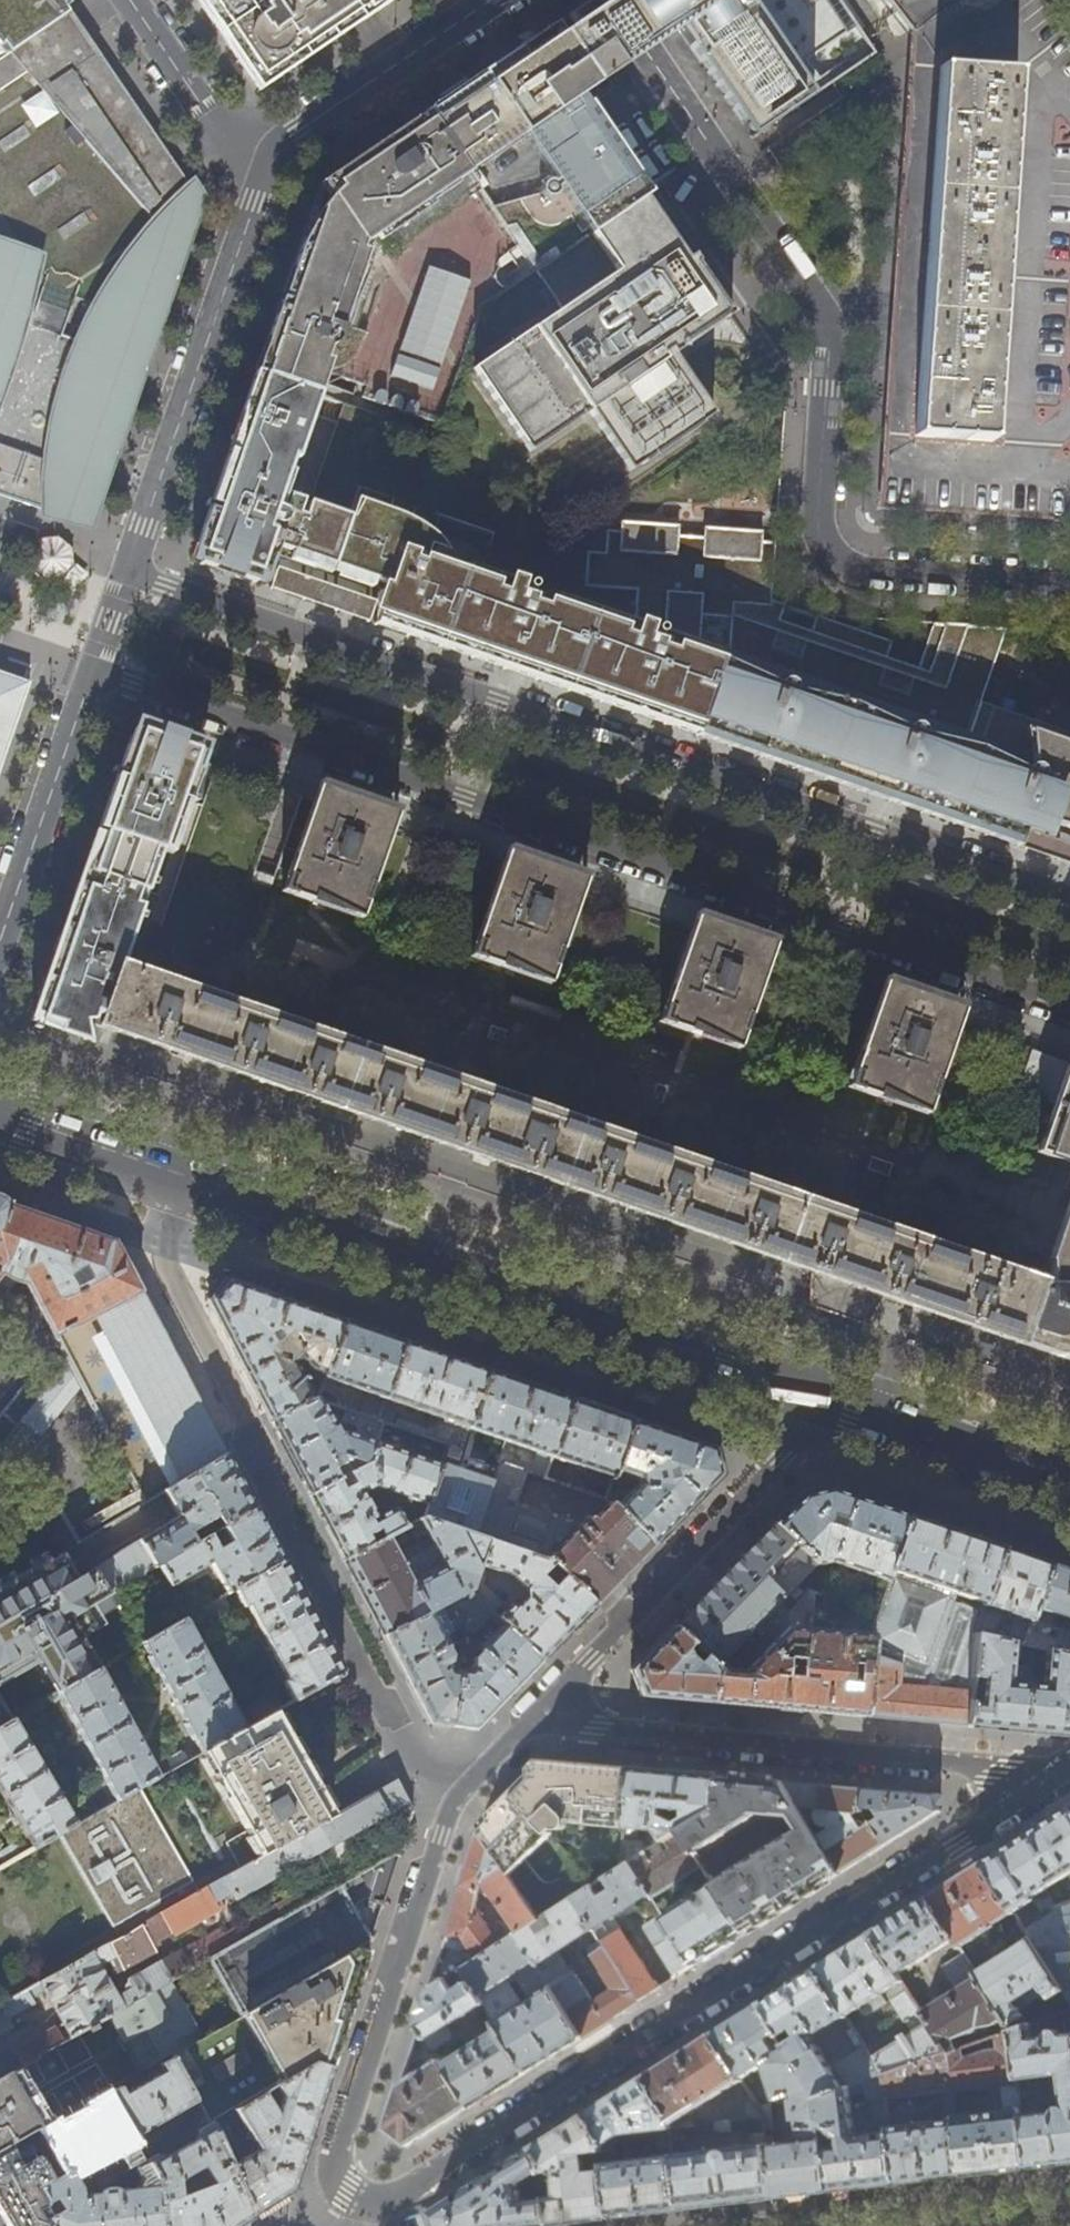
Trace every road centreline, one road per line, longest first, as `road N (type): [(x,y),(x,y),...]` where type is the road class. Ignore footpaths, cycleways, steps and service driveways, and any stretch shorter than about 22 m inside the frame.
road 1 (residential): [(548,1706),(464,1788),(441,1837),(338,2155),(339,2185),(357,2201),(382,2202),(1050,1781)]
road 2 (residential): [(93,669),(1069,1008)]
road 3 (residential): [(1069,899),(126,575)]
road 4 (secondary): [(0,1113),(811,1392)]
road 5 (residential): [(548,1706),(604,1723),(1050,1781)]
road 6 (residential): [(268,164),(126,575)]
road 7 (residential): [(811,1392),(784,1456),(548,1706)]
road 8 (residential): [(93,669),(0,936)]
road 9 (residential): [(492,0),(300,128),(268,164)]
road 10 (secondary): [(811,1392),(1069,1481)]
road 11 (residential): [(128,0),(219,134),(268,164)]

